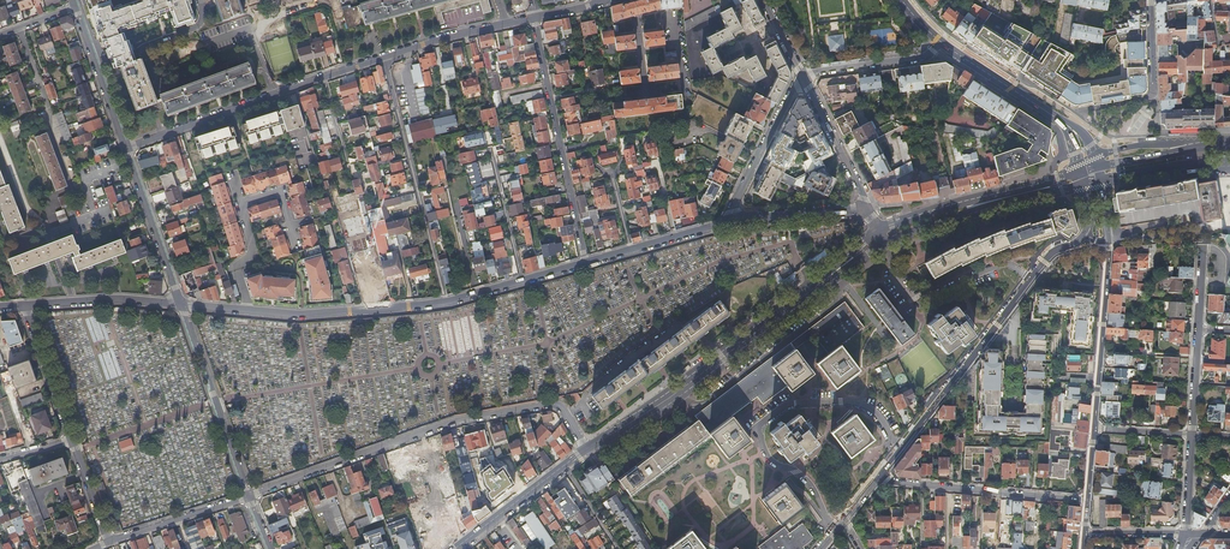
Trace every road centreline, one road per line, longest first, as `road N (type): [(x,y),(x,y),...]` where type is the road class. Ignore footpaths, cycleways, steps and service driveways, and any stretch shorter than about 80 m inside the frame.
road 1 (residential): [(586,449),(555,404),(455,421),(248,497)]
road 2 (secondary): [(878,237),(674,395),(586,449)]
road 3 (residential): [(837,527),(803,475),(769,458),(759,425),(792,403),(854,401),(873,410),(902,447)]
road 4 (tertiary): [(1086,233),(1048,257),(902,447)]
road 5 (residential): [(382,58),(126,148)]
road 6 (residential): [(445,302),(301,314),(182,304)]
road 7 (residential): [(445,302),(382,58)]
road 8 (residential): [(586,263),(532,18)]
road 9 (residential): [(1088,500),(876,480)]
road 10 (secondary): [(1077,180),(878,237)]
road 11 (residential): [(248,497),(182,304)]
road 12 (residential): [(1094,429),(1107,238)]
road 13 (residential): [(126,148),(182,304)]
road 14 (residential): [(804,78),(729,223)]
road 15 (residential): [(182,304),(118,299),(24,307)]
road 16 (residential): [(532,18),(382,58)]
road 17 (residential): [(76,7),(126,148)]
road 18 (residential): [(729,223),(586,263)]
road 19 (tertiary): [(942,43),(1065,124)]
road 20 (residential): [(942,43),(922,58),(804,78)]
road 21 (residential): [(865,208),(804,78)]
road 22 (residential): [(73,441),(24,307)]
road 23 (secondary): [(564,466),(454,548)]
road 24 (residential): [(865,208),(729,223)]
road 25 (residential): [(490,148),(521,281)]
road 26 (secondary): [(1229,143),(1098,166)]
road 27 (secondary): [(1099,179),(1229,164)]

